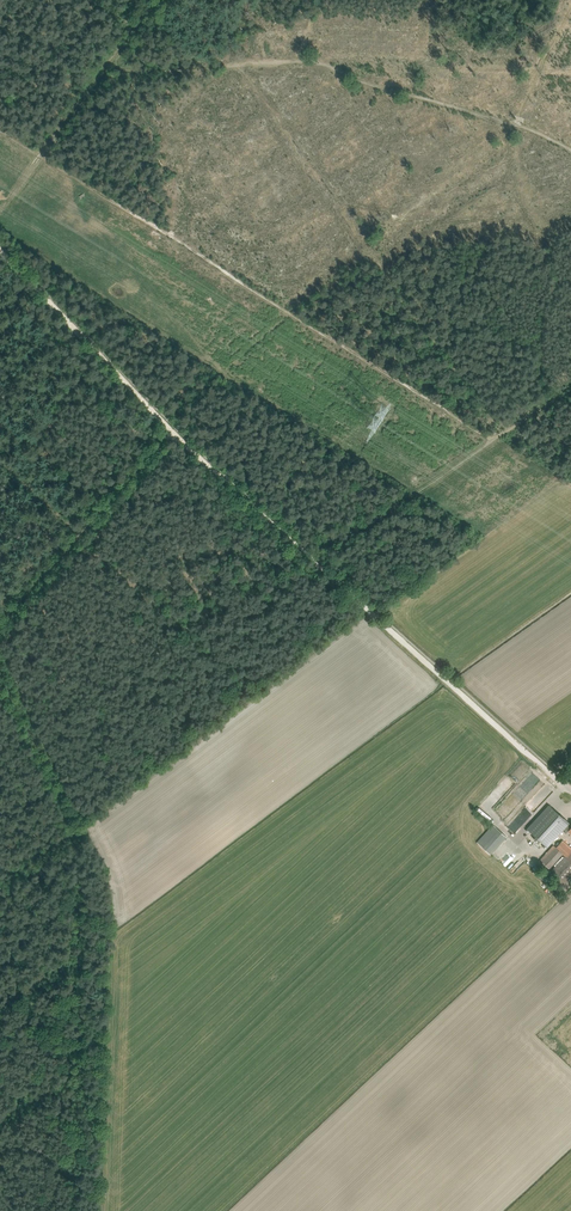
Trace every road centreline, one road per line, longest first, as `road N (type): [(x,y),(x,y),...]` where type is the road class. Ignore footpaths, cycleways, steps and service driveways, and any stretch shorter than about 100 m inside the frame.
road 1 (track): [(0,251),(187,441),(558,780)]
road 2 (track): [(0,208),(130,28)]
road 3 (track): [(484,441),(311,554)]

